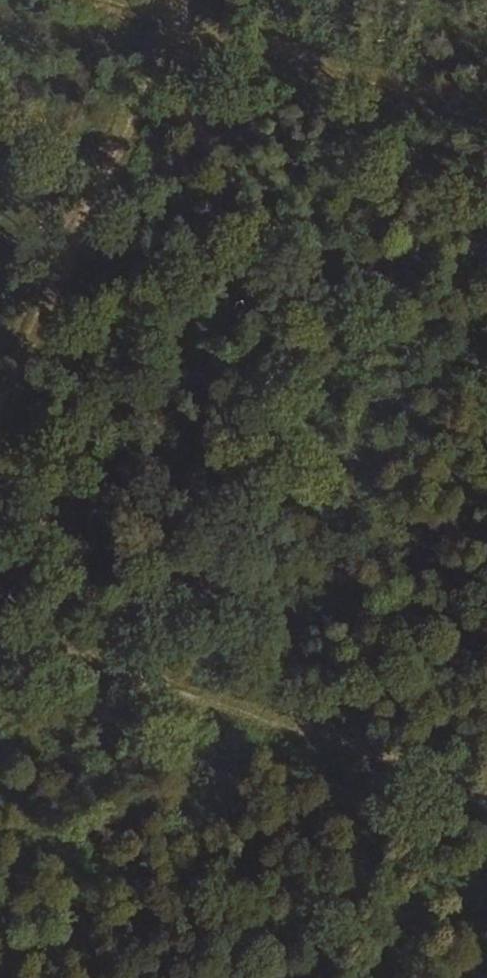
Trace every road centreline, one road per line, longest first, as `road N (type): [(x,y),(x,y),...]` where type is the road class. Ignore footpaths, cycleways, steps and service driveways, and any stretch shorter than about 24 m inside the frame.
road 1 (track): [(0,649),(486,810)]

